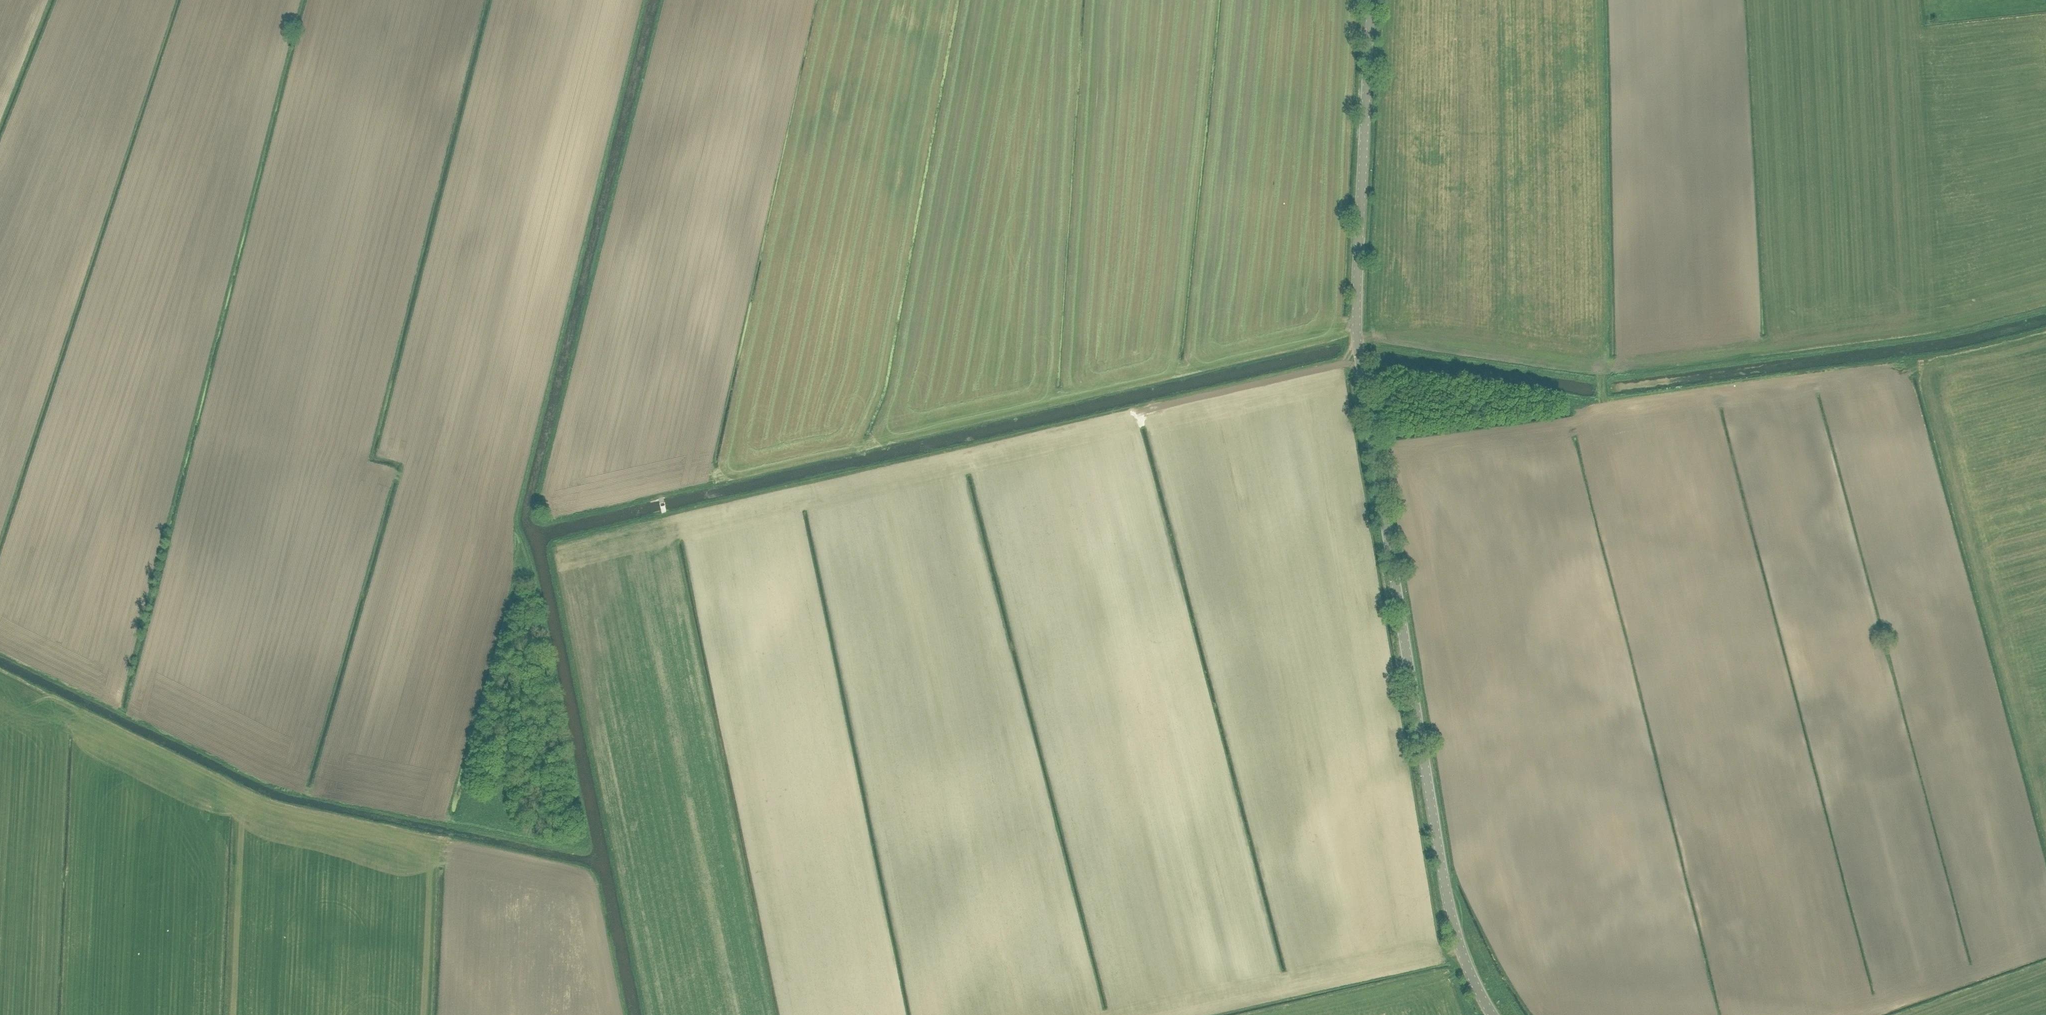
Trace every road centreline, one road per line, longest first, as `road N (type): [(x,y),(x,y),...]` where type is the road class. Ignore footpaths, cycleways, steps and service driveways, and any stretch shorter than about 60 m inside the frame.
road 1 (tertiary): [(1497,1014),(1479,991),(1452,916),(1358,336),(1372,0)]
road 2 (track): [(1706,395),(1613,406),(1589,376),(1358,336)]

